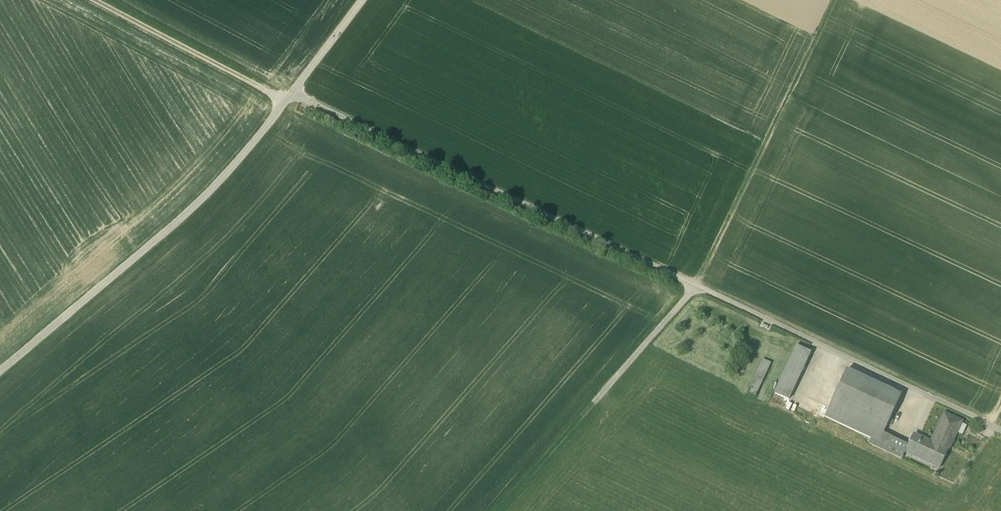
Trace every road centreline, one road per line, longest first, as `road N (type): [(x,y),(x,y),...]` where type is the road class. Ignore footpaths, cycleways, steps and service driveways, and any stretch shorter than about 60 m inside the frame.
road 1 (track): [(1000,436),(292,95)]
road 2 (track): [(0,371),(202,197),(286,102)]
road 3 (track): [(833,0),(694,286)]
road 4 (track): [(498,510),(694,286)]
road 5 (track): [(91,0),(286,102)]
road 6 (track): [(286,102),(360,0)]

